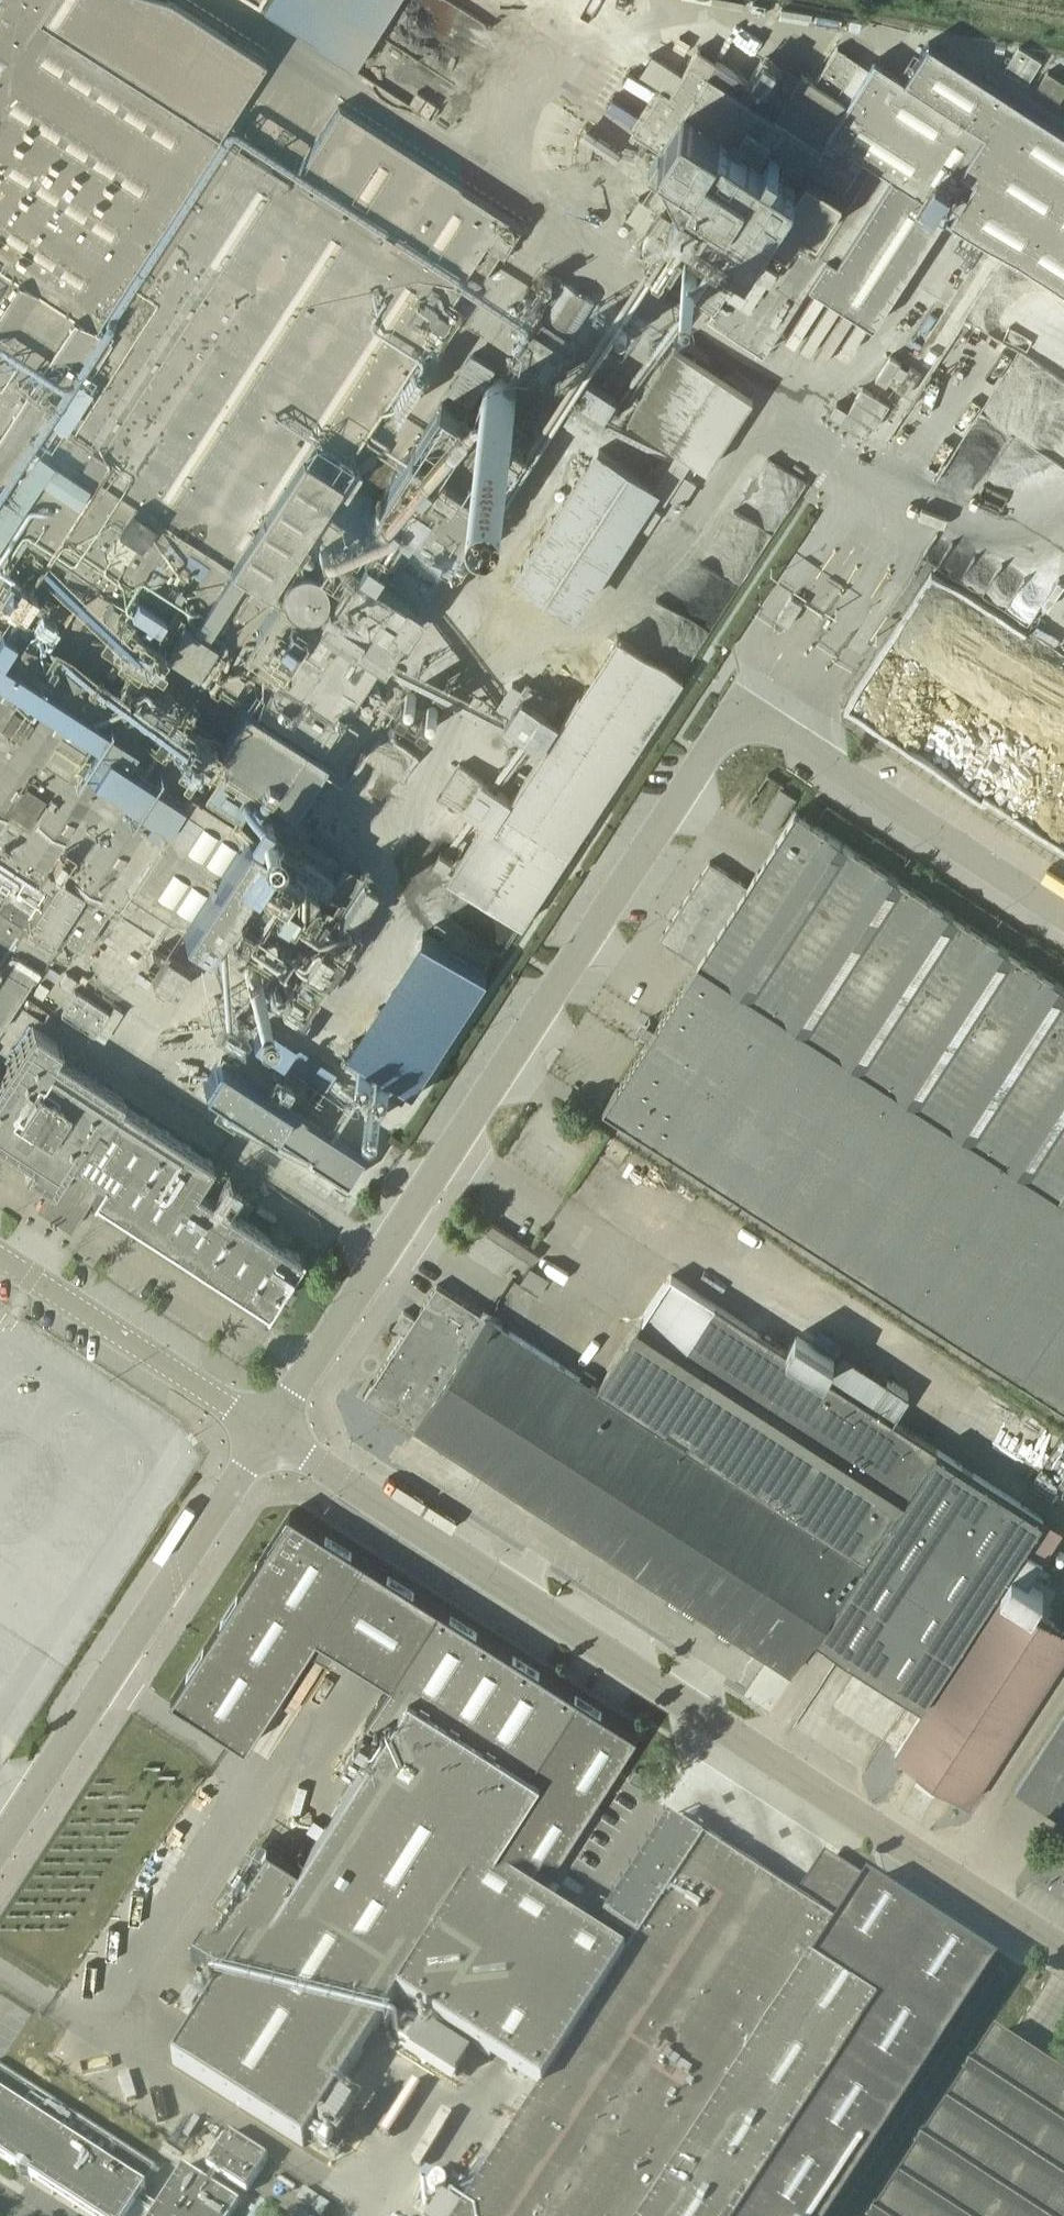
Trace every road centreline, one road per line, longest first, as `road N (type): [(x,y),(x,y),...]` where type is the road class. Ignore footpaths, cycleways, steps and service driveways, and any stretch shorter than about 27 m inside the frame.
road 1 (unclassified): [(1063,1952),(273,1436)]
road 2 (unclassified): [(273,1436),(707,755),(726,731),(760,725)]
road 3 (unclassified): [(0,1852),(273,1436)]
road 4 (unclassified): [(1063,917),(760,725)]
road 5 (unclassified): [(273,1436),(0,1258)]

